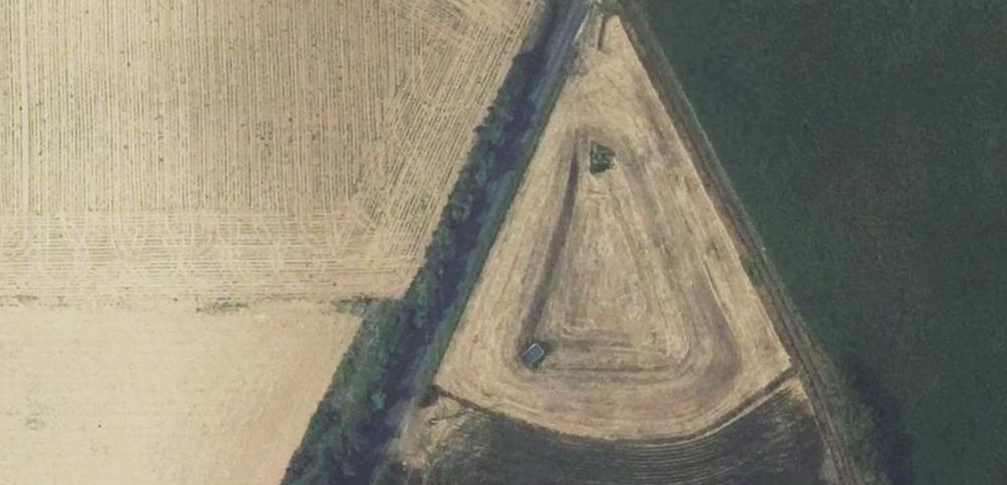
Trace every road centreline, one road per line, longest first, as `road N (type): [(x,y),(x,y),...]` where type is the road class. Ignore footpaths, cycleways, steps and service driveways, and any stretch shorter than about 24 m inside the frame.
road 1 (unclassified): [(590,0),(363,484)]

